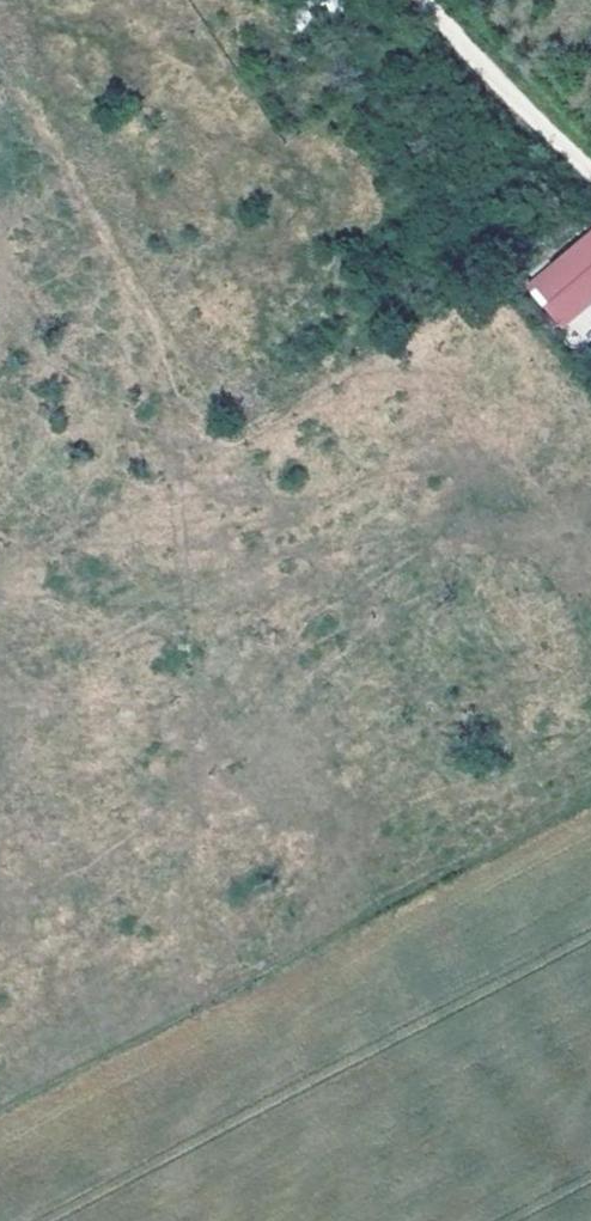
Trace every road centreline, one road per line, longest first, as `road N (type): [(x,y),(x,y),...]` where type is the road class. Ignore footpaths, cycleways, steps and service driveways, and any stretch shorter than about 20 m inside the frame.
road 1 (track): [(424,0),(590,176)]

